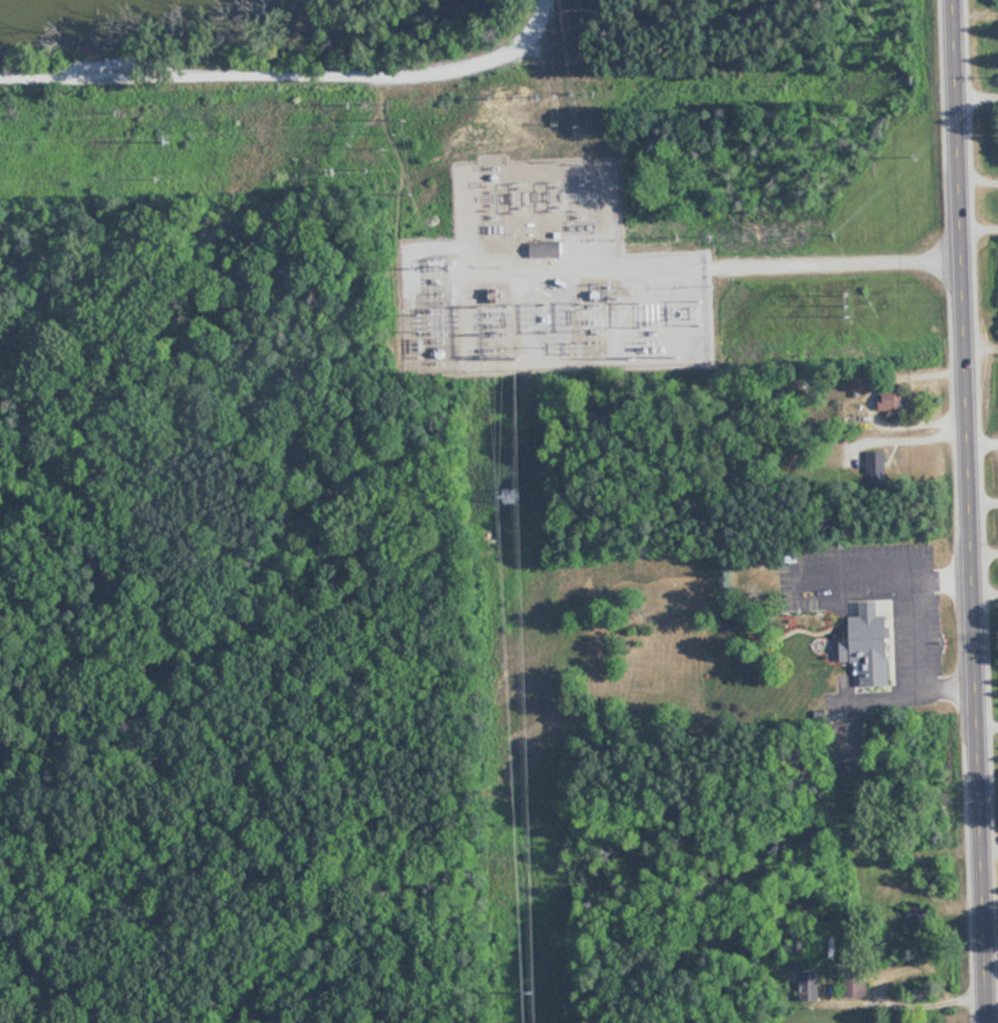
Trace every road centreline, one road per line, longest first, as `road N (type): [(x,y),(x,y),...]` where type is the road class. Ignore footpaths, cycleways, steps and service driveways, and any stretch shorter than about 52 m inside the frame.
road 1 (primary): [(990,1022),(950,0)]

